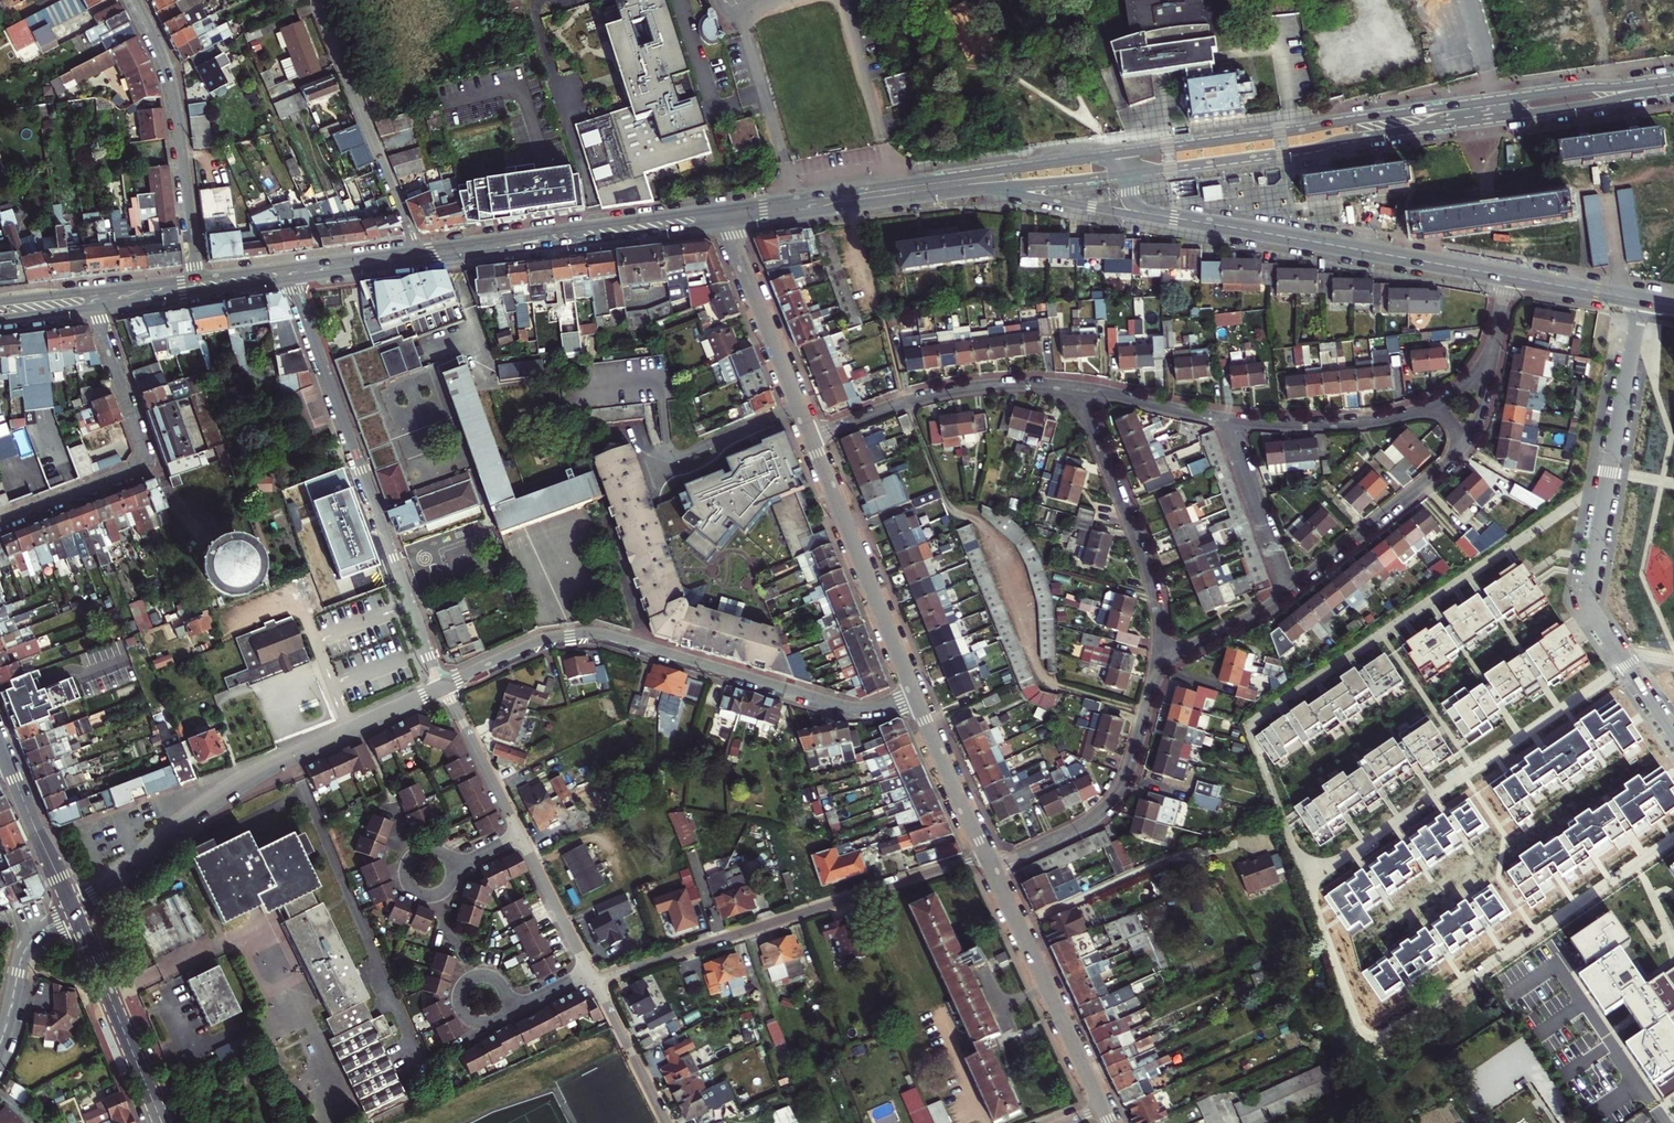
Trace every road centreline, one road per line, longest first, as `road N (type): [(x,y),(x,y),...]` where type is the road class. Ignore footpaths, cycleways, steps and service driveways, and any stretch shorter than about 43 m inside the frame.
road 1 (residential): [(443,687),(545,641),(584,634),(848,706),(915,696)]
road 2 (residential): [(292,279),(443,687)]
road 3 (residential): [(71,907),(243,779),(443,687)]
road 4 (residential): [(594,981),(985,855)]
road 5 (primary): [(1498,100),(1109,156)]
road 6 (primary): [(1109,156),(722,207)]
road 7 (residential): [(1626,665),(1302,882)]
road 8 (residential): [(1637,299),(1586,606),(1626,665)]
road 9 (tertiary): [(1175,217),(1507,275)]
road 10 (residential): [(97,307),(145,459),(134,472),(0,521)]
road 11 (primary): [(722,207),(415,249)]
road 12 (primary): [(420,261),(727,223)]
road 13 (residential): [(991,868),(1071,832),(1108,803),(1129,762),(1157,656)]
road 14 (primary): [(1128,173),(1415,129)]
road 15 (tertiary): [(197,278),(173,88),(136,0)]
road 16 (residential): [(915,696),(811,437)]
road 17 (residential): [(1078,391),(1149,568),(1157,656)]
road 18 (residential): [(1078,391),(953,392),(811,437)]
road 19 (residential): [(415,249),(315,0)]
road 20 (residential): [(1101,1106),(991,868)]
road 21 (primary): [(727,223),(983,187)]
road 22 (primary): [(1415,129),(1587,105),(1669,84)]
road 23 (residential): [(811,437),(727,223)]
road 24 (residential): [(1287,592),(1460,451)]
road 25 (residential): [(1226,420),(1351,426),(1428,409)]
road 26 (tertiary): [(983,187),(1175,217)]
road 27 (residential): [(1226,420),(1287,592)]
road 28 (residential): [(985,855),(915,696)]
road 29 (primary): [(1669,84),(1498,100)]
road 30 (tertiary): [(75,915),(140,1071)]
road 31 (residential): [(443,687),(521,834)]
road 32 (tertiary): [(5,759),(71,907)]
road 33 (residential): [(594,981),(666,1122)]
road 34 (residential): [(521,834),(588,970)]
road 35 (residential): [(1078,391),(1226,420)]
road 36 (primary): [(983,187),(1128,173)]
road 37 (residential): [(1157,656),(1205,640),(1287,592)]
road 38 (tertiary): [(1507,275),(1637,299)]
road 39 (primary): [(292,279),(420,261)]
road 40 (primary): [(415,249),(288,265)]

